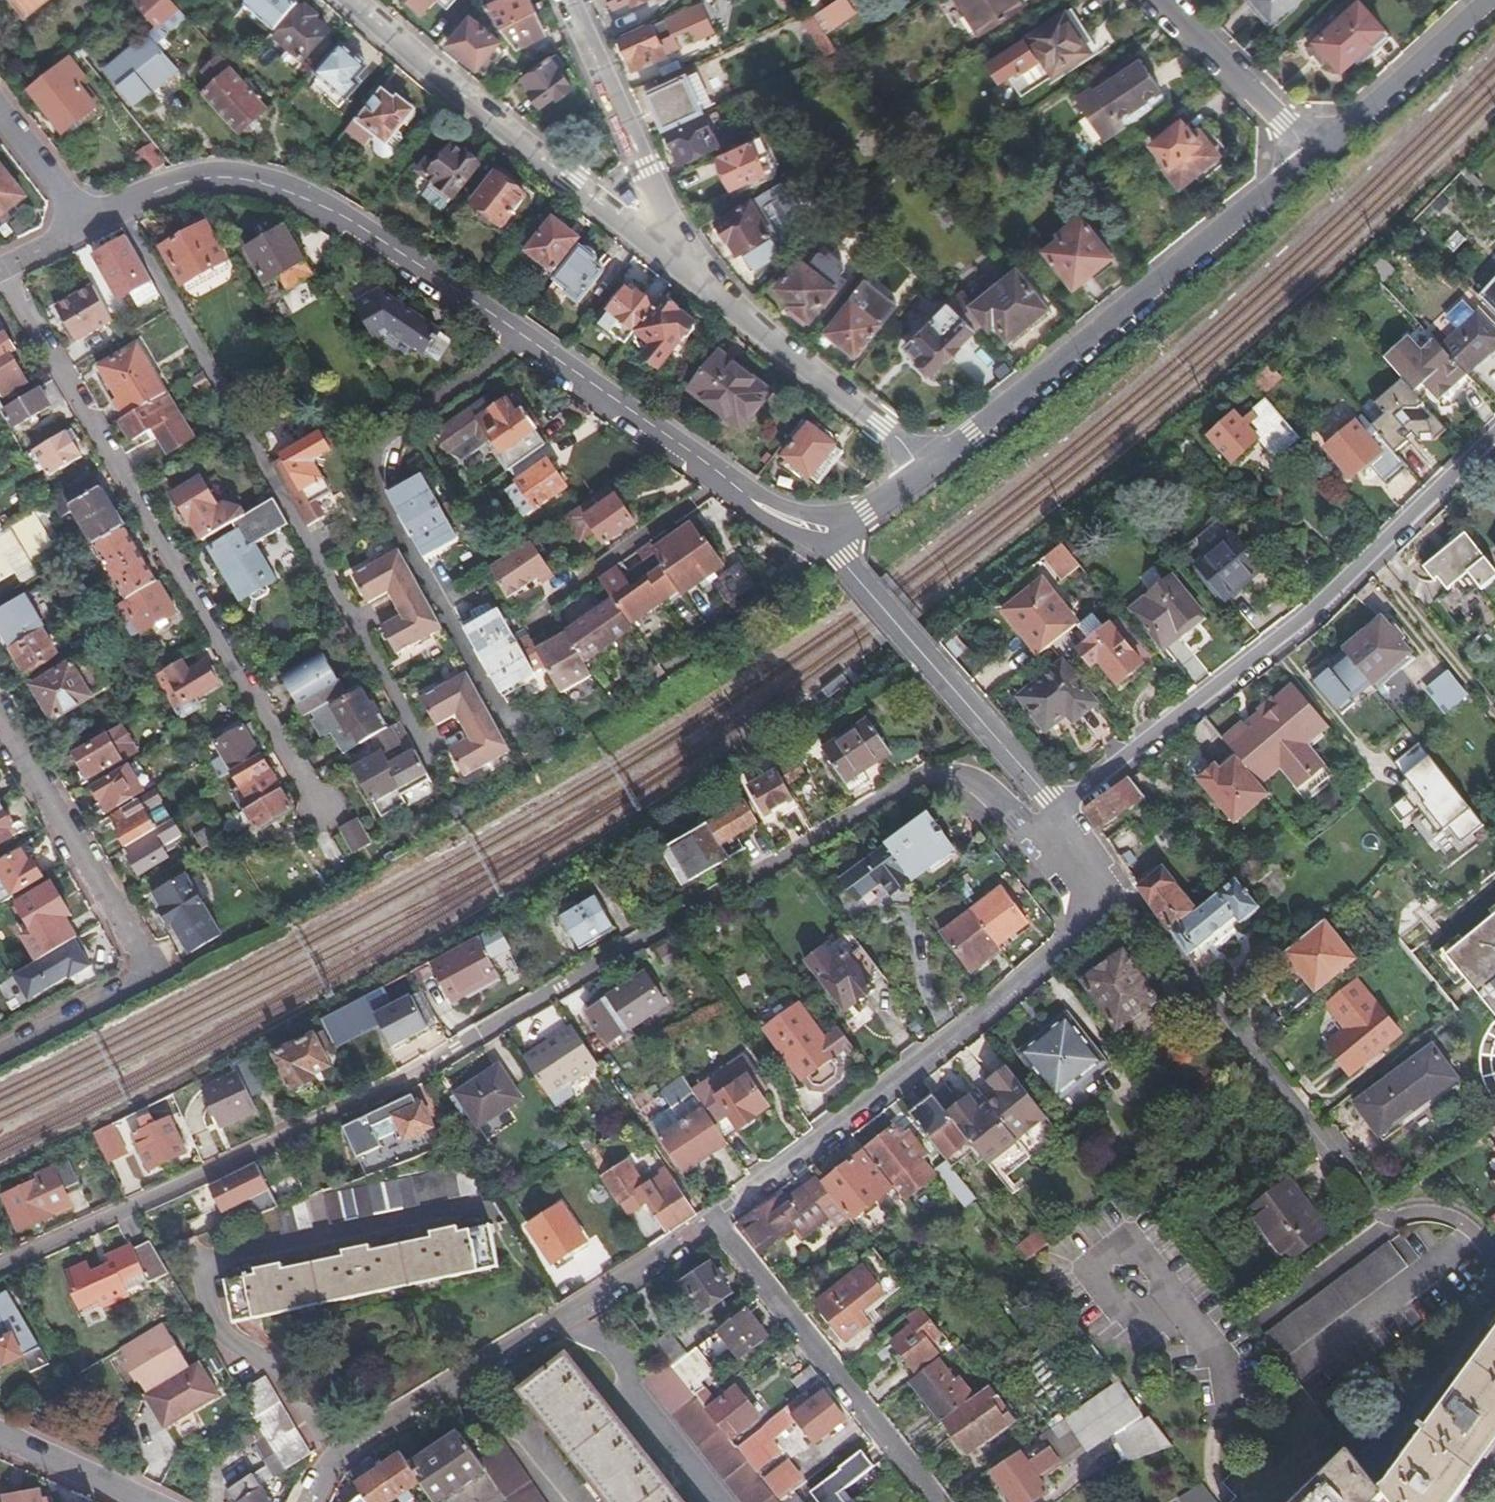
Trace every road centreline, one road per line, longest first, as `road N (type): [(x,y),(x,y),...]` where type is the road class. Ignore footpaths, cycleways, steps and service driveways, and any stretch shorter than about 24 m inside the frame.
road 1 (residential): [(1055,808),(1036,828),(1017,822),(970,779),(926,774),(439,1061),(0,1258)]
road 2 (residential): [(93,222),(161,188),(211,175),(307,199),(528,337),(791,520),(832,529)]
road 3 (residential): [(322,808),(6,267)]
road 4 (residential): [(1055,808),(1266,648),(1494,432)]
road 5 (unclassified): [(720,1228),(1075,928),(1091,852)]
road 6 (residential): [(307,1501),(332,1458),(701,1232),(720,1228)]
road 7 (residential): [(928,470),(1312,150)]
road 8 (residential): [(0,715),(151,969),(0,1053)]
road 9 (residential): [(1091,852),(1381,1214)]
road 10 (residential): [(676,257),(477,108),(352,0)]
road 11 (residential): [(832,529),(844,560),(1055,808)]
road 12 (unclassified): [(932,1501),(720,1228)]
road 13 (residential): [(928,470),(881,423),(676,257)]
road 14 (residential): [(572,0),(646,166),(676,257)]
road 15 (residential): [(1312,150),(1476,0)]
road 16 (residential): [(1158,0),(1312,150)]
road 17 (residential): [(0,1437),(148,1501)]
road 18 (residential): [(0,105),(93,222)]
road 19 (residential): [(1381,1214),(1451,1219),(1494,1257)]

